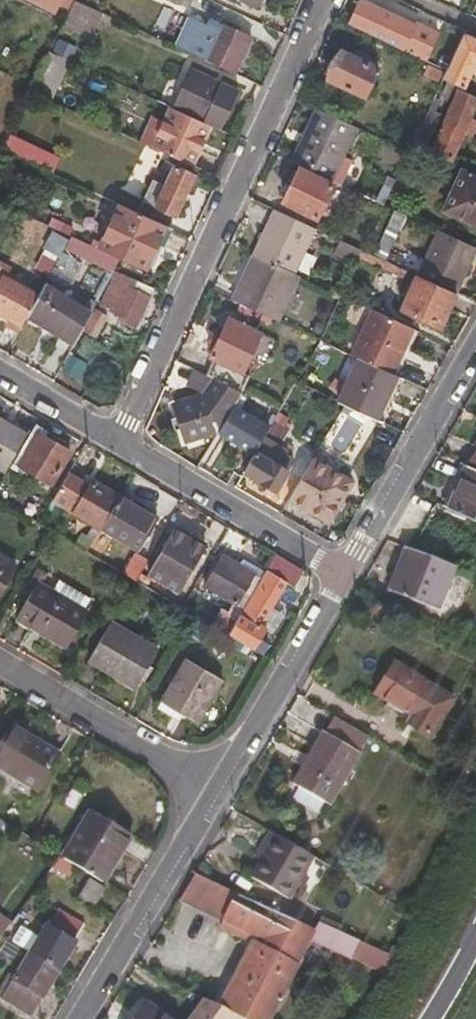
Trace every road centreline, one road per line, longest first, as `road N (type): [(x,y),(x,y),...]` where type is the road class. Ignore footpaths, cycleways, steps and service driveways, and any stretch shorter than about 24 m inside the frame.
road 1 (residential): [(117,443),(322,0)]
road 2 (residential): [(214,789),(77,1018)]
road 3 (residential): [(475,346),(342,572)]
road 4 (residential): [(117,443),(342,572)]
road 5 (residential): [(342,572),(214,789)]
road 6 (residential): [(0,667),(214,789)]
road 7 (residential): [(0,373),(117,443)]

